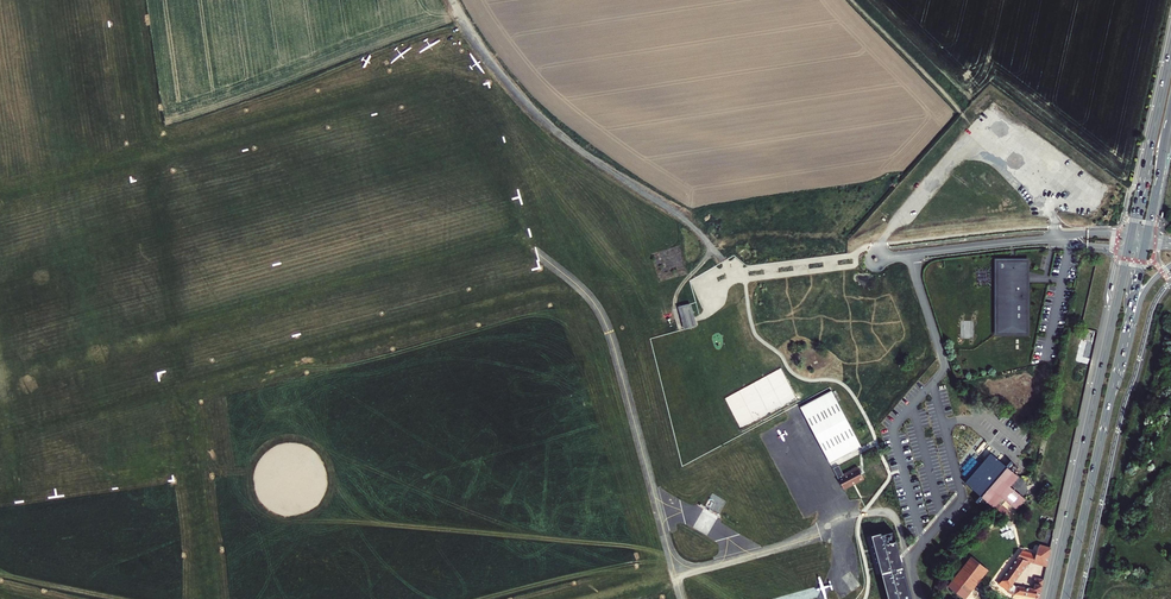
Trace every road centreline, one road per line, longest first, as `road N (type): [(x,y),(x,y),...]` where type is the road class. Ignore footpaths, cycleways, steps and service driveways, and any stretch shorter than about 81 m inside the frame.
road 1 (primary): [(1128,248),(1050,598)]
road 2 (primary): [(1065,598),(1112,394)]
road 3 (primary): [(1170,53),(1131,234)]
road 4 (primary): [(1112,394),(1145,247)]
road 5 (secondary): [(1112,394),(1143,296),(1170,265)]
road 6 (primary): [(1147,239),(1170,111)]

